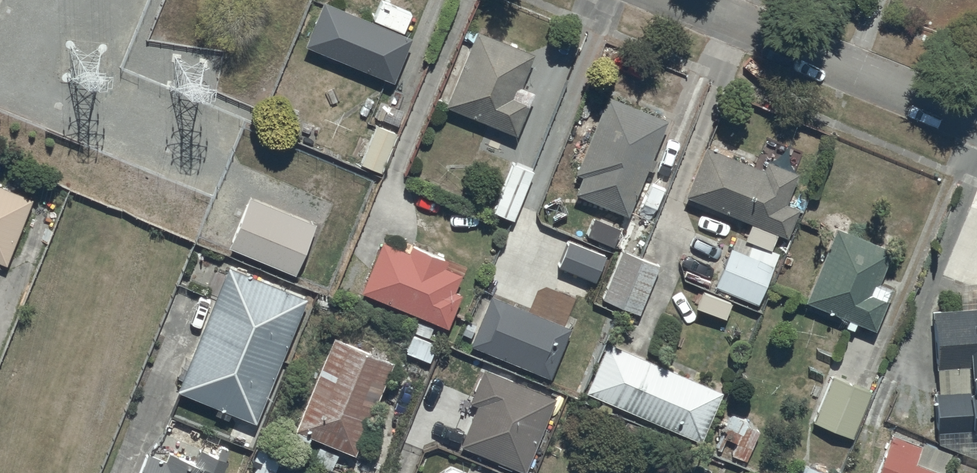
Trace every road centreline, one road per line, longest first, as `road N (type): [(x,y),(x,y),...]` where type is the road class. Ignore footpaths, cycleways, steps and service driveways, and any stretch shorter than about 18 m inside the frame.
road 1 (residential): [(976,122),(678,0)]

